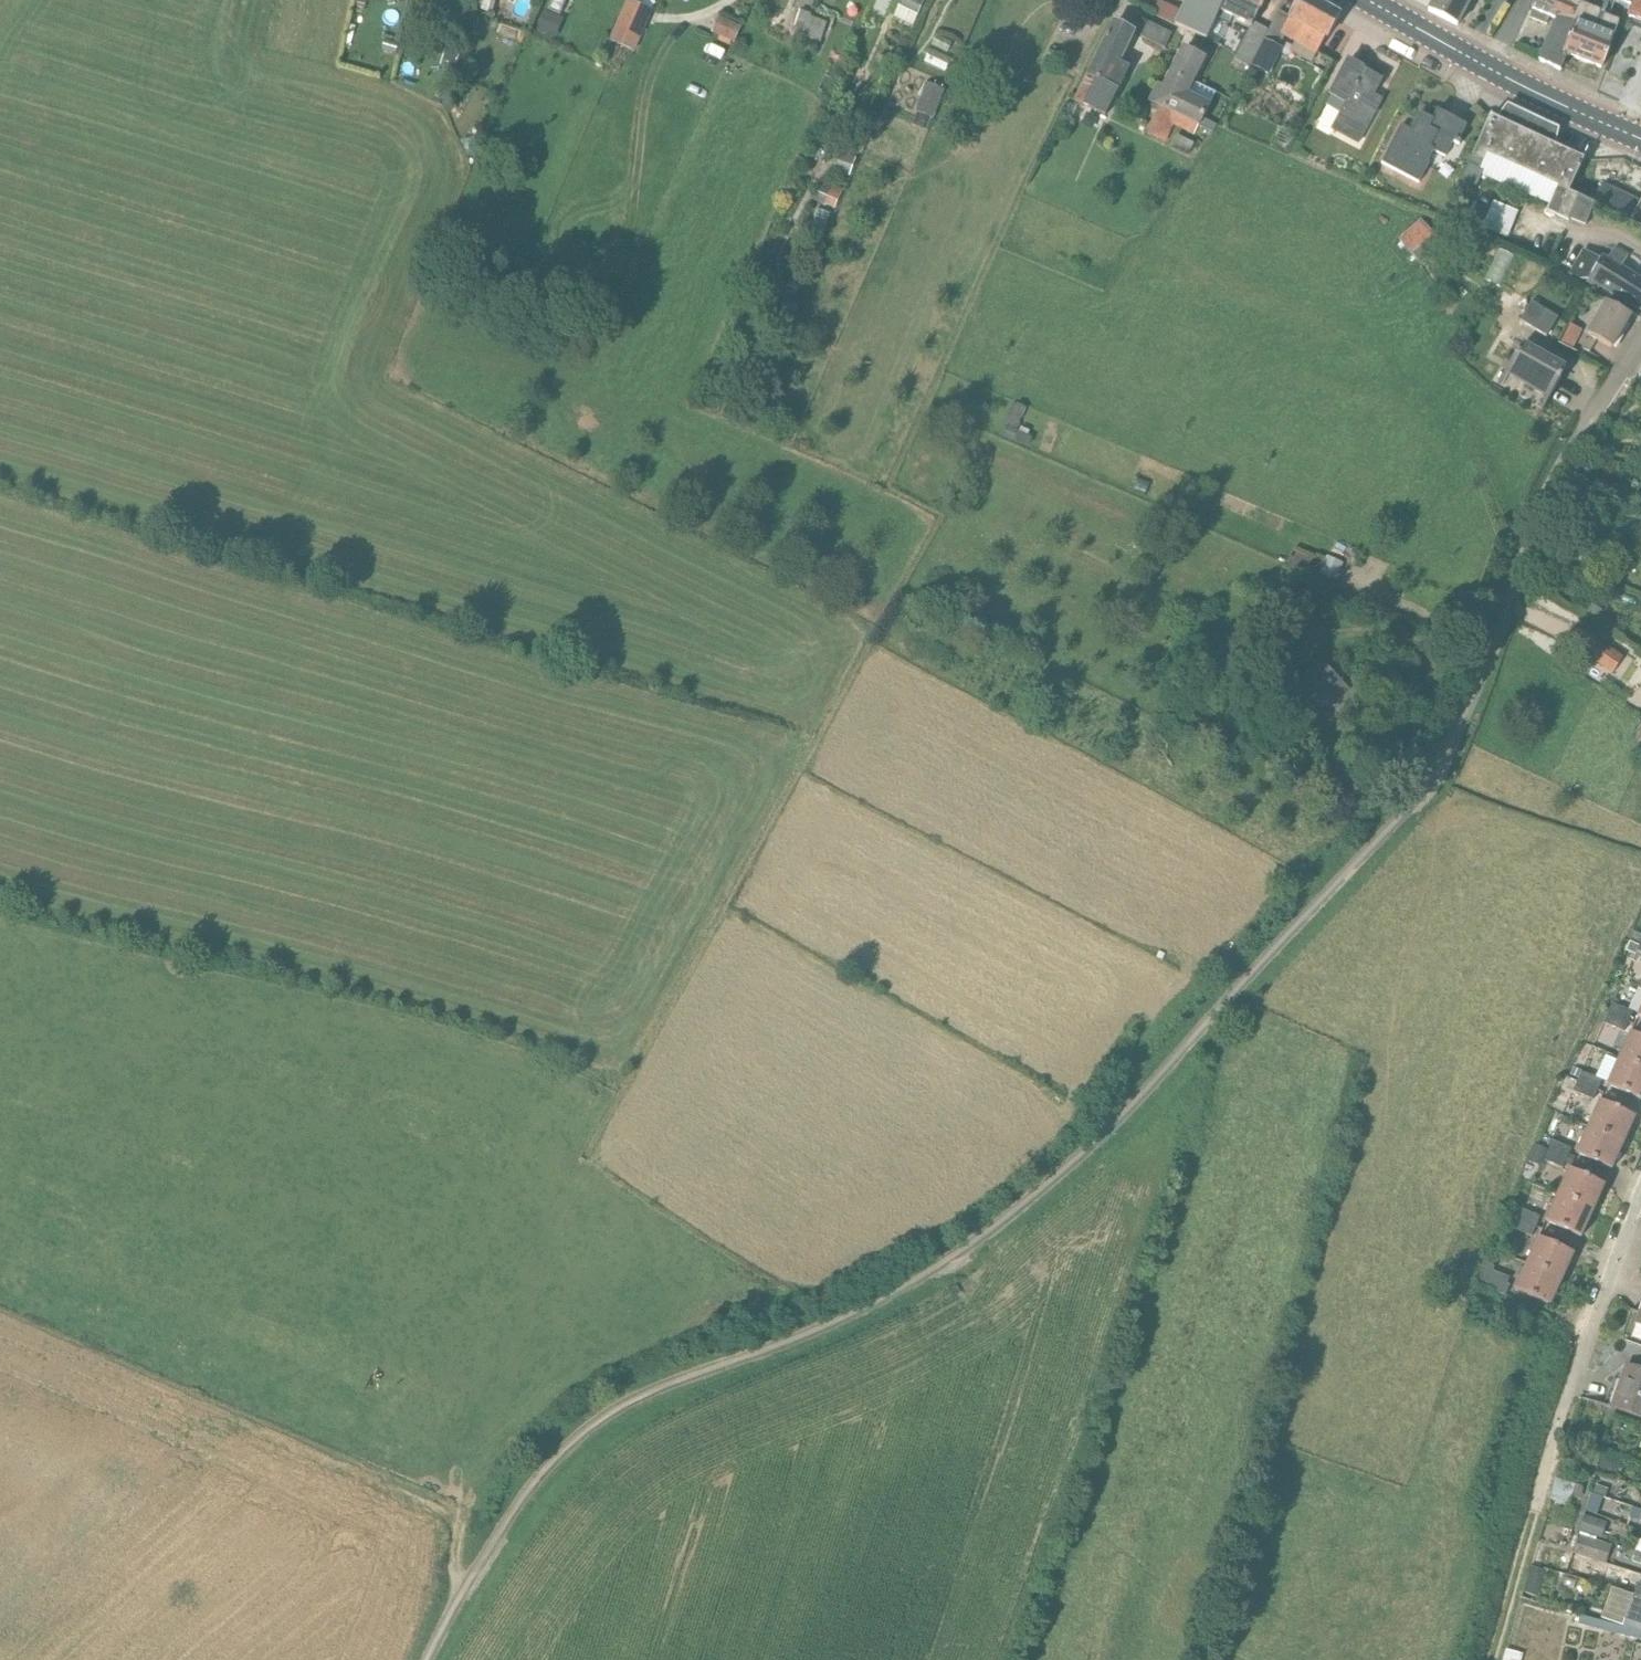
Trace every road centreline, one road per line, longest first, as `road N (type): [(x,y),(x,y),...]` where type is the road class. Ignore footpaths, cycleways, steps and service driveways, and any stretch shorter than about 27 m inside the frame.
road 1 (unclassified): [(426,1659),(514,1508),(569,1444),(654,1389),(862,1308),(979,1236),(1115,1121),(1404,811),(1441,764),(1558,471),(1640,344)]
road 2 (residential): [(1534,1510),(1640,1191)]
road 3 (secondary): [(1640,138),(1513,80),(1369,0)]
road 4 (track): [(1534,1510),(1490,1659)]
road 5 (track): [(1090,1145),(1159,1012)]

